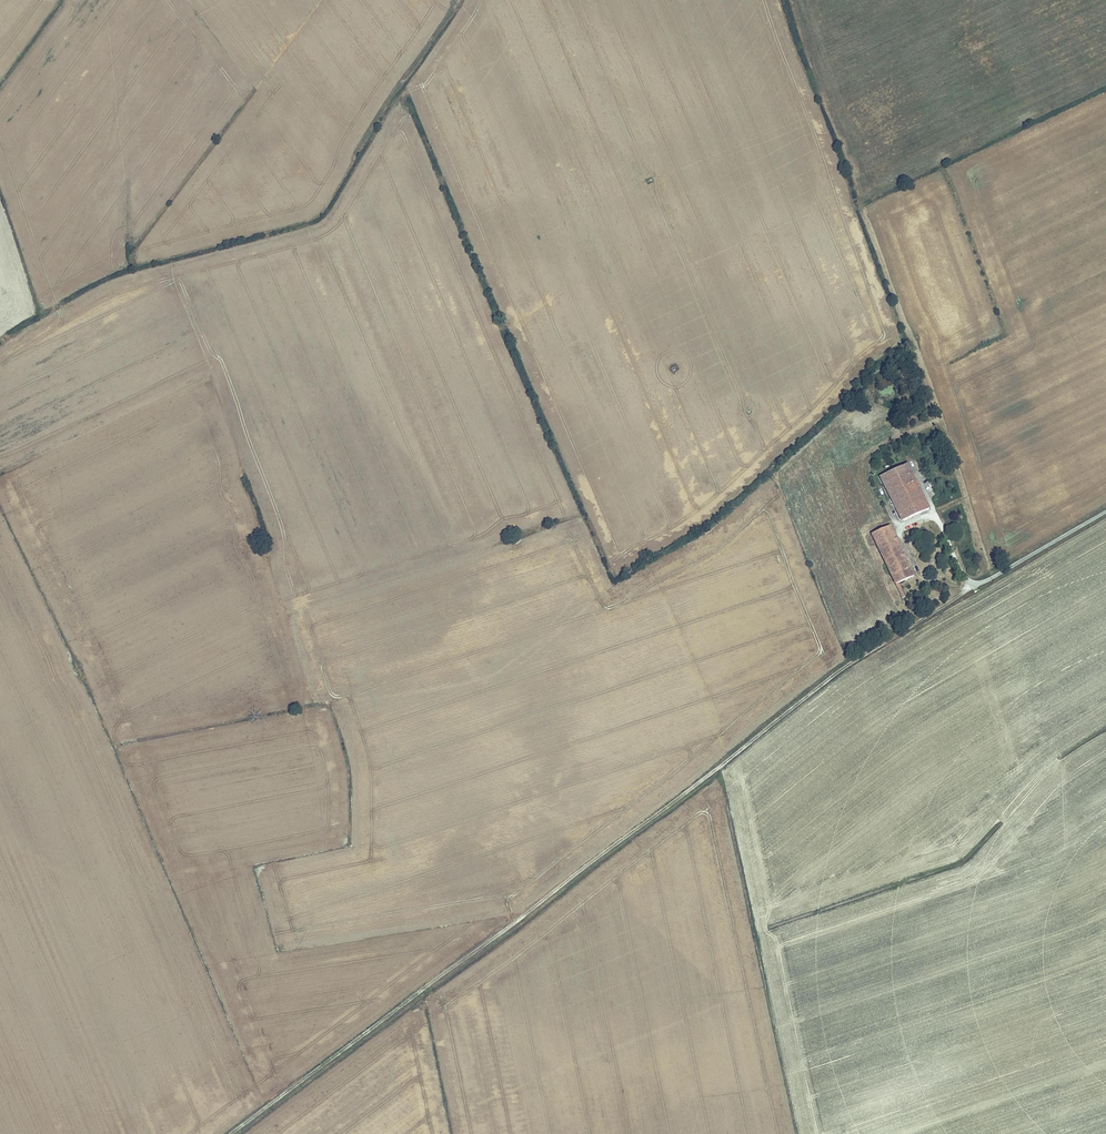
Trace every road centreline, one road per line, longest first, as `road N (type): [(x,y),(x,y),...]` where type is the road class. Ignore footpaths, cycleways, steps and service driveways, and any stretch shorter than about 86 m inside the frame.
road 1 (track): [(1105,511),(851,663),(231,1133)]

